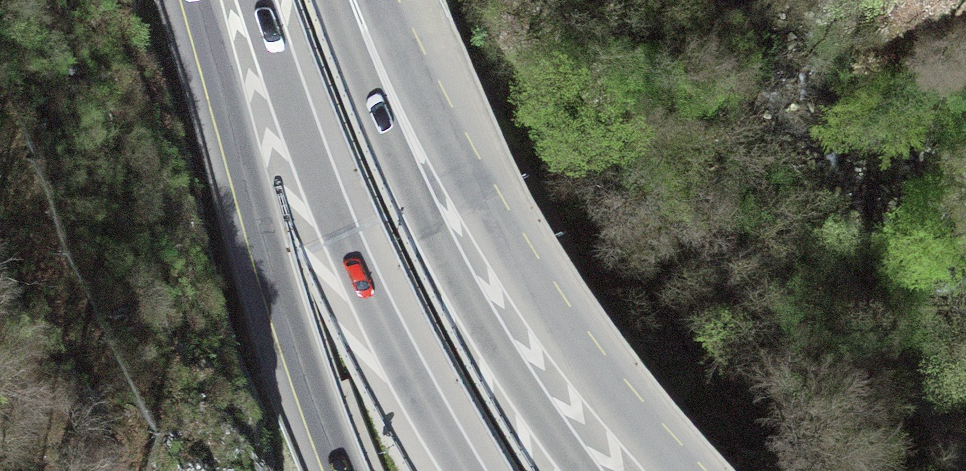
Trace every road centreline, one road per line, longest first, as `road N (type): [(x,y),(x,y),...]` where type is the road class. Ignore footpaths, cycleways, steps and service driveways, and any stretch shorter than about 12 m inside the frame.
road 1 (primary): [(675,470),(586,367),(489,229),(366,0)]
road 2 (motorway): [(580,470),(508,368),(431,234),(387,136),(342,0)]
road 3 (motorway): [(255,0),(397,366),(459,470)]
road 4 (primary): [(204,0),(280,299),(339,470)]

